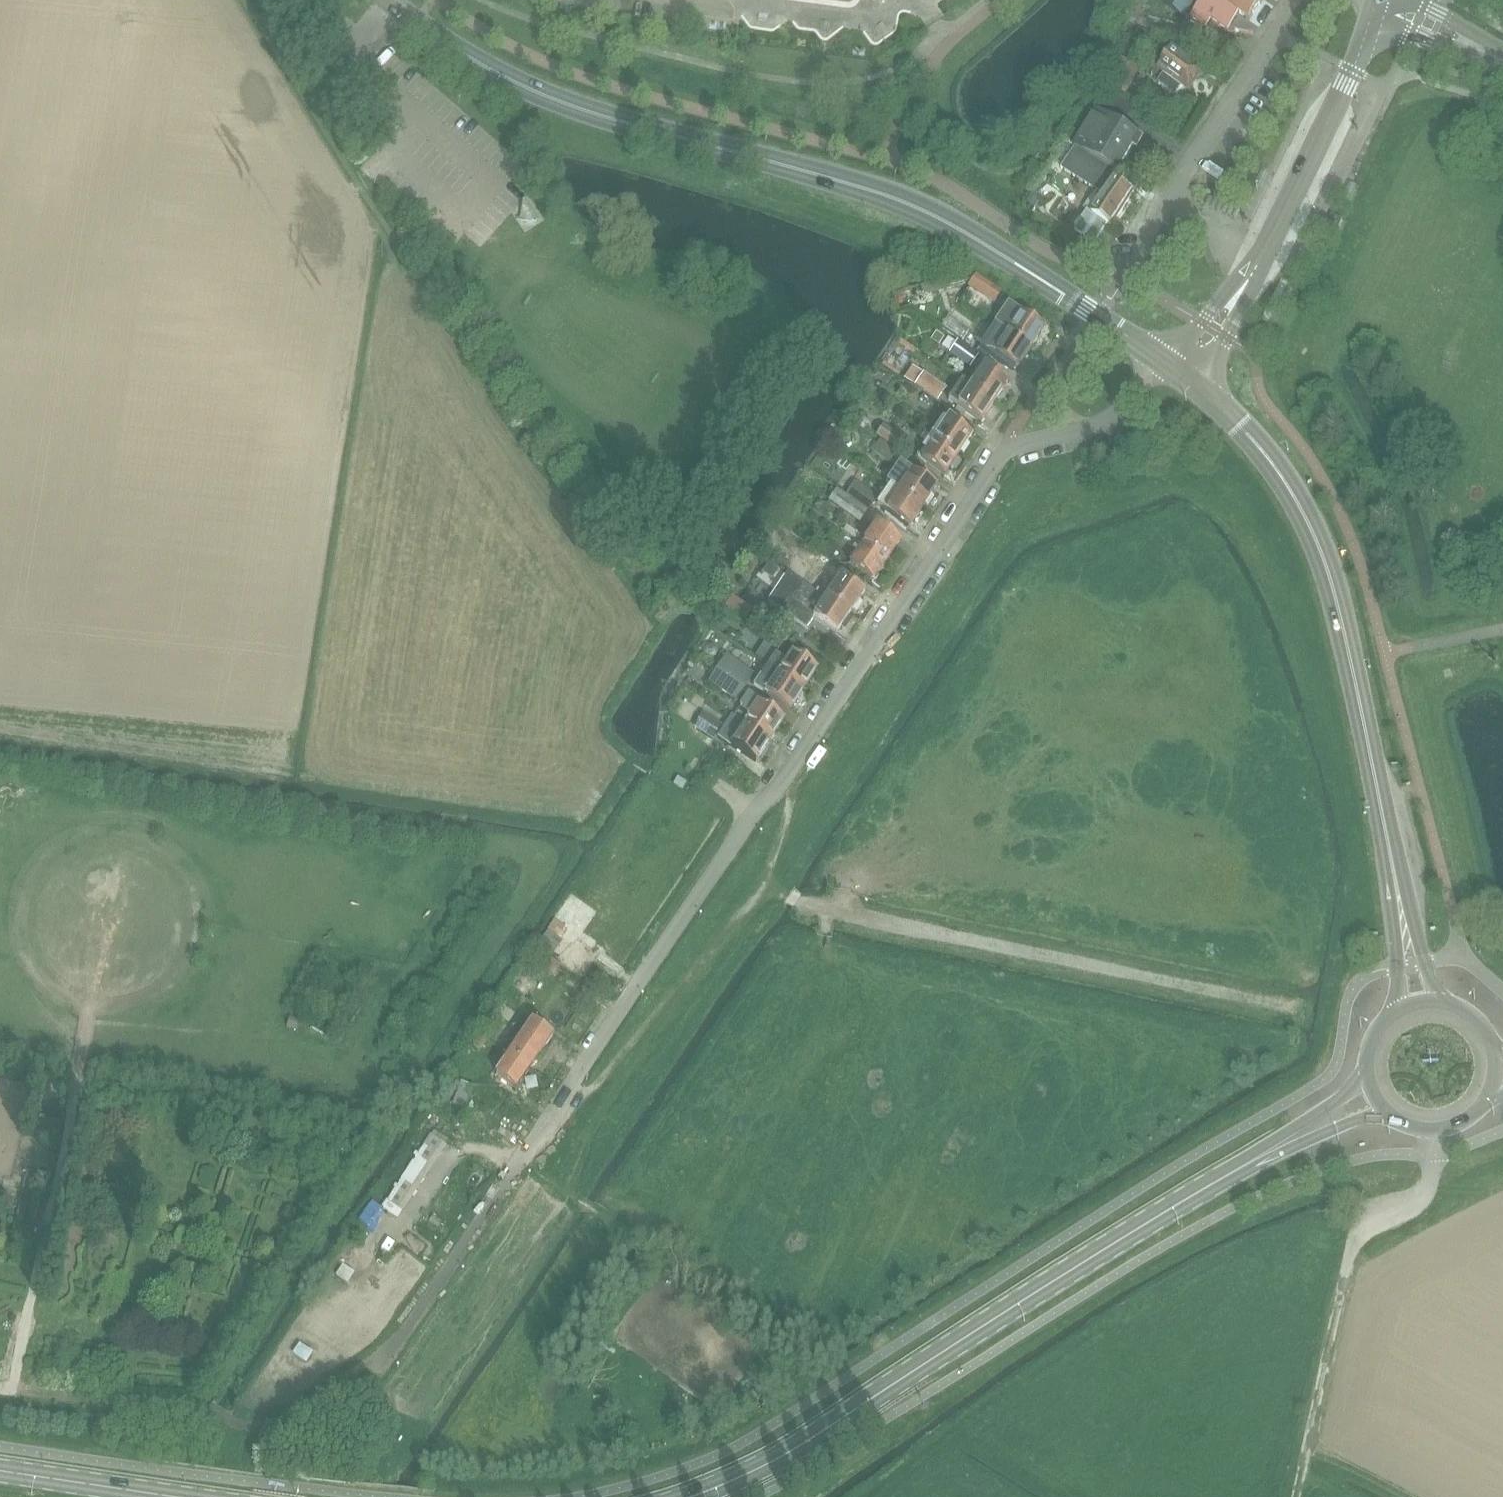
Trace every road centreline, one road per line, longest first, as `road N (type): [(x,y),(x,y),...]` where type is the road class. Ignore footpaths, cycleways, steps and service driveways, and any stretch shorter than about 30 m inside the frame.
road 1 (residential): [(549,1125),(1007,449),(1108,424),(1166,363)]
road 2 (tertiary): [(1166,363),(972,237),(886,194),(566,107),(473,66),(381,0)]
road 3 (primary): [(698,1496),(814,1438),(1272,1152)]
road 4 (tertiary): [(1407,934),(1323,566),(1286,488),(1250,439),(1199,390)]
road 5 (track): [(15,1390),(113,923)]
road 6 (track): [(1302,1496),(1358,1236),(1430,1191),(1433,1131)]
road 7 (unclassified): [(387,1359),(549,1125)]
road 8 (tertiary): [(1261,259),(1376,3)]
road 9 (residential): [(1165,204),(1297,0)]
road 10 (primary): [(182,1496),(0,1471)]
road 11 (primary): [(1385,1110),(1412,1128),(1444,1130),(1473,1117),(1493,1091)]
road 12 (tertiary): [(1376,3),(1412,36),(1488,51)]
road 13 (tertiary): [(1488,51),(1424,8),(1376,3)]
road 14 (primary): [(1369,1077),(1272,1152)]
road 15 (primary): [(1272,1152),(1385,1110)]

